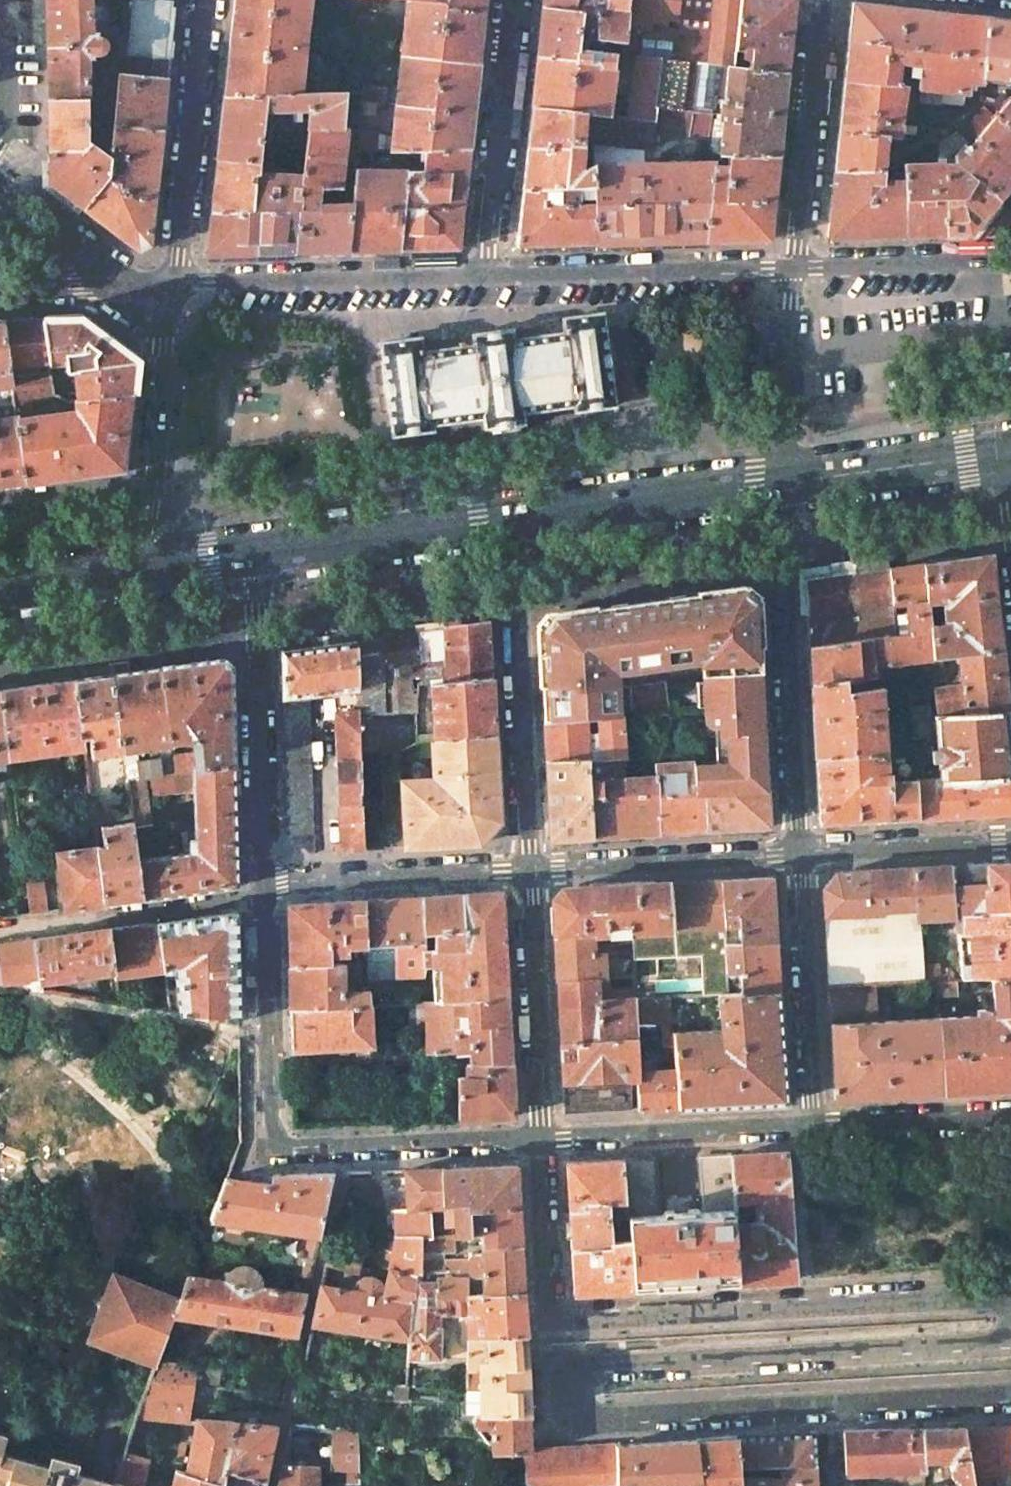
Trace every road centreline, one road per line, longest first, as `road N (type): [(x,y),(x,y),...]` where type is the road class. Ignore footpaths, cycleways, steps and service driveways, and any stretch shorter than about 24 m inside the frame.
road 1 (primary): [(1010,948),(0,863)]
road 2 (primary): [(0,907),(1010,990)]
road 3 (residential): [(1010,1339),(588,1368),(573,1385),(575,1405),(589,1418),(1010,1394)]
road 4 (residential): [(539,1137),(548,1321),(1010,1292)]
road 5 (residential): [(539,1137),(282,1147),(269,1128),(264,895)]
road 6 (residential): [(795,852),(776,485)]
road 7 (residential): [(510,521),(530,867)]
road 8 (residential): [(263,882),(256,556)]
road 9 (residential): [(485,276),(174,285)]
road 10 (residential): [(794,269),(485,276)]
road 11 (residential): [(174,285),(144,571)]
road 12 (residential): [(206,0),(174,285)]
road 13 (residential): [(512,0),(485,276)]
road 14 (residential): [(809,1125),(795,852)]
road 15 (residential): [(794,269),(822,0)]
road 16 (residential): [(809,1125),(539,1137)]
road 17 (residential): [(530,867),(539,1137)]
road 18 (secondary): [(510,521),(776,485)]
road 19 (residential): [(263,882),(530,867)]
road 20 (residential): [(264,895),(0,932)]
road 21 (residential): [(530,867),(795,852)]
road 22 (secondary): [(256,556),(510,521)]
road 23 (secondary): [(776,485),(1006,453)]
road 24 (residential): [(776,485),(794,269)]
road 25 (residential): [(1010,263),(794,269)]
road 26 (residential): [(795,852),(1010,840)]
road 27 (residential): [(1010,1115),(809,1125)]
road 28 (residential): [(128,287),(0,186)]
road 29 (secondary): [(0,590),(144,571)]
road 30 (residential): [(0,291),(128,287)]

